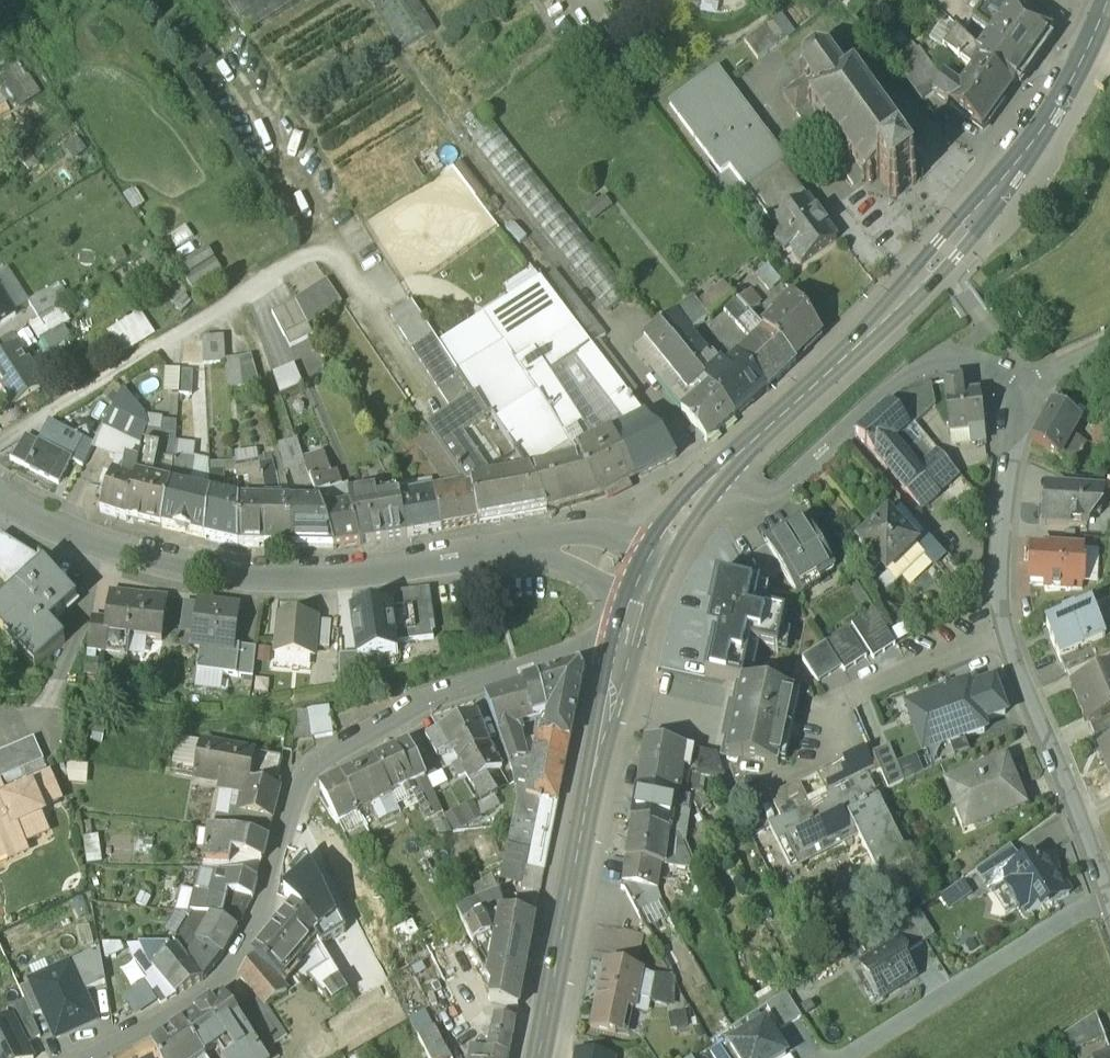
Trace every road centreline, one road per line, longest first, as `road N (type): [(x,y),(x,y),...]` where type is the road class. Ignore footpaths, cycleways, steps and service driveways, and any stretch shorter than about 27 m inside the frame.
road 1 (residential): [(95,1057),(192,1008),(230,977),(261,922),(312,773),(473,683),(618,640)]
road 2 (residential): [(641,570),(585,550),(535,547),(301,577),(206,565),(0,496)]
road 3 (primary): [(716,473),(991,198),(1054,113),(1106,0)]
road 4 (primary): [(539,1057),(618,640)]
road 5 (residential): [(716,473),(751,506),(886,381),(917,365),(956,359),(1029,389)]
road 6 (residential): [(755,790),(806,766),(817,715),(1001,619)]
road 7 (residential): [(847,1057),(1106,896)]
road 8 (residential): [(1001,619),(1106,896)]
road 9 (residential): [(1029,389),(1003,528),(1001,619)]
road 10 (primary): [(641,570),(672,518),(716,473)]

